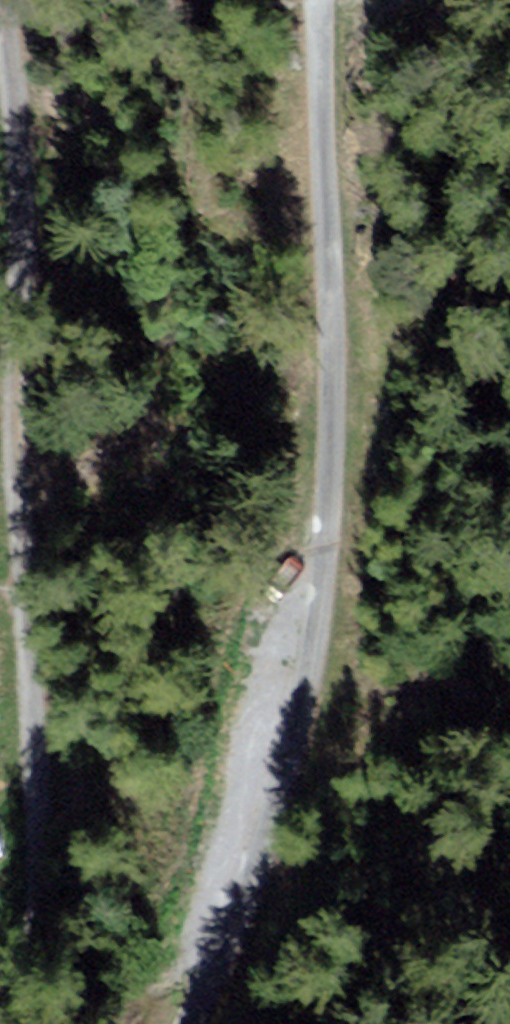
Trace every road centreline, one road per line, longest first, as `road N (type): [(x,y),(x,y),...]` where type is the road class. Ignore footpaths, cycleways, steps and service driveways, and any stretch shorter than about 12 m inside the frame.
road 1 (track): [(146,1023),(291,683),(312,0)]
road 2 (track): [(4,0),(14,212),(8,653),(17,1023)]

